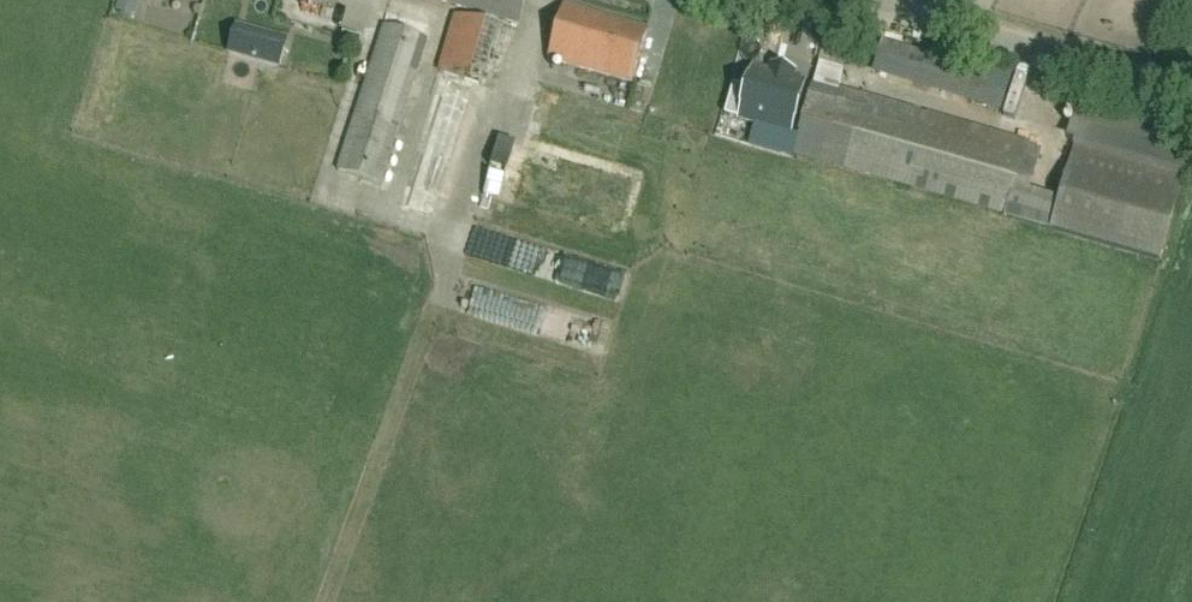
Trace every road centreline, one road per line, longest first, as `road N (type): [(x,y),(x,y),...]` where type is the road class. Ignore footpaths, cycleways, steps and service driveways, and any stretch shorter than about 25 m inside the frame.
road 1 (unclassified): [(1191,85),(960,21)]

